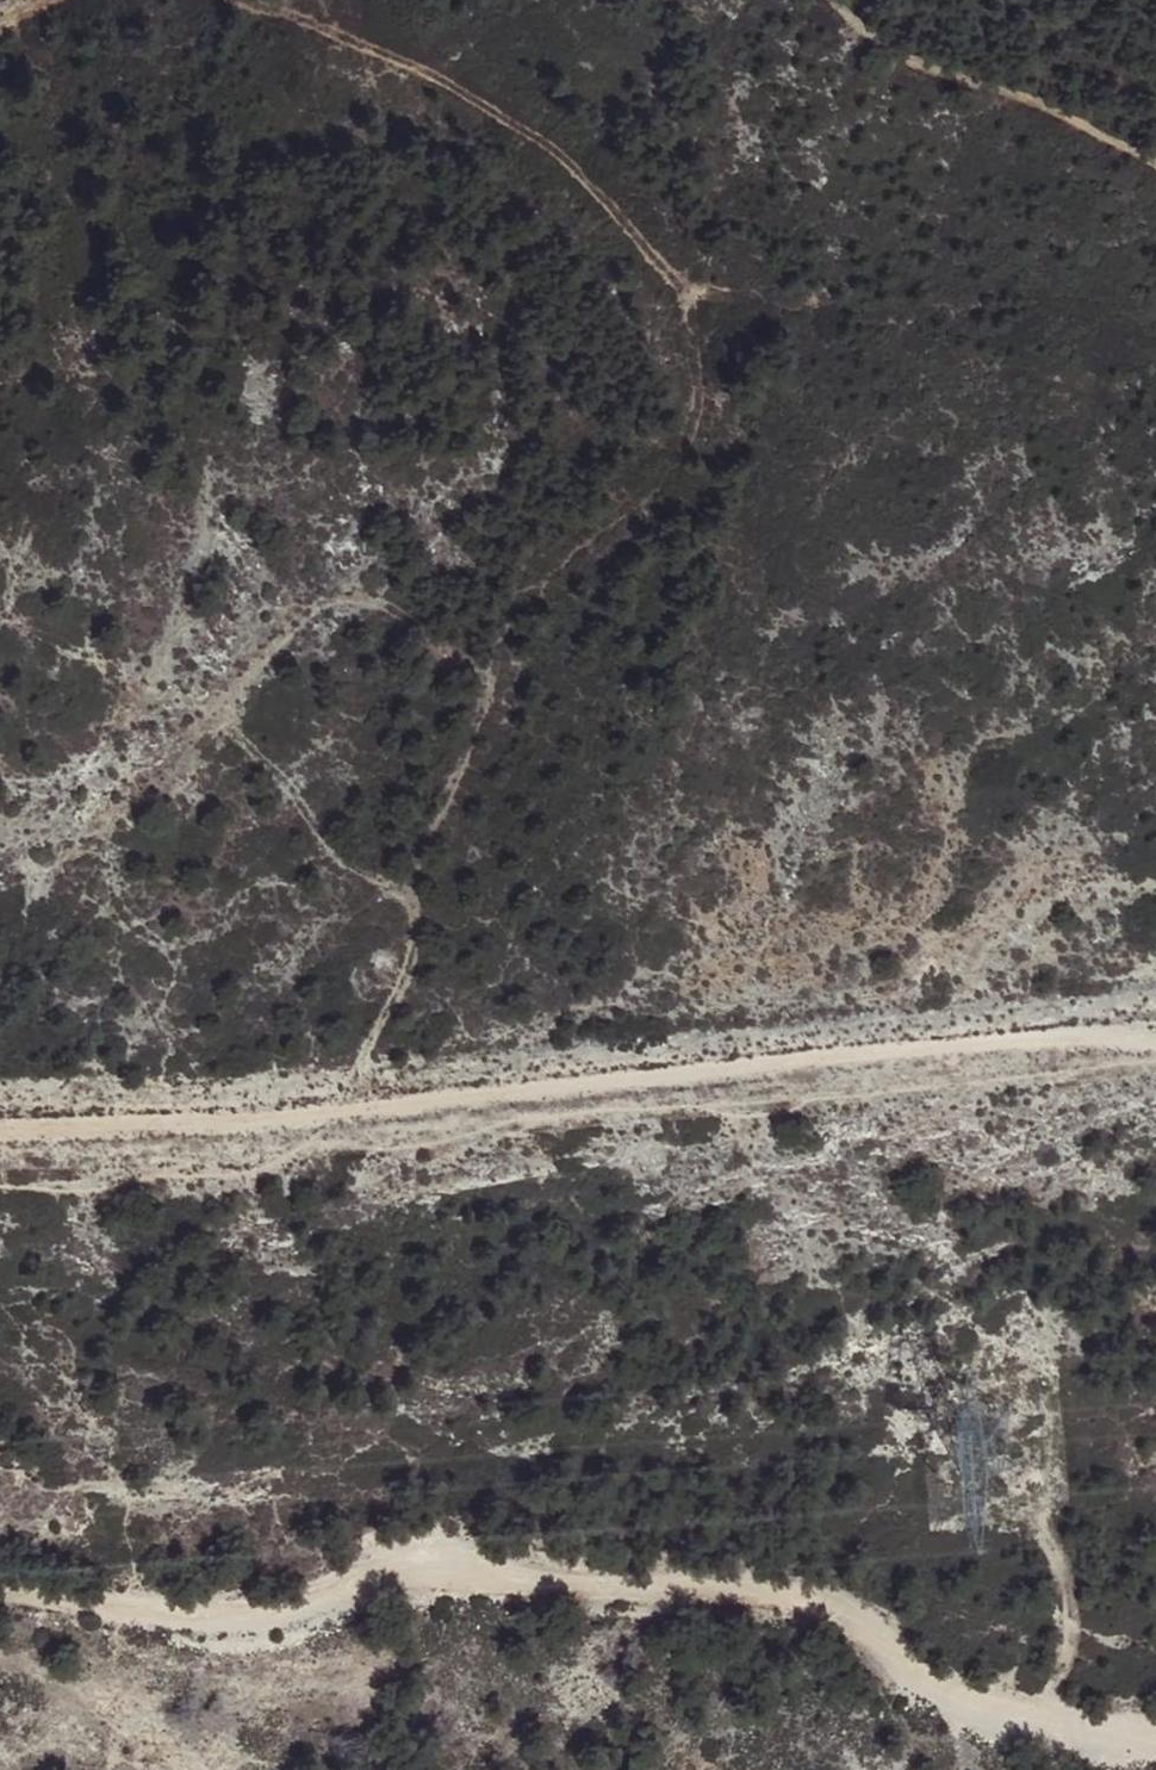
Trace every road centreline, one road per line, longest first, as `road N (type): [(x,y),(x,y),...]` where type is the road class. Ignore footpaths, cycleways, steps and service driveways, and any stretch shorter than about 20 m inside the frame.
road 1 (track): [(1059,1769),(1053,1748),(1022,1710),(928,1689),(823,1583),(777,1572),(582,1573),(494,1538),(446,1537),(273,1620),(121,1618),(0,1589)]
road 2 (track): [(1155,1017),(335,1112),(0,1118)]
road 3 (track): [(1155,164),(1053,111),(896,61),(829,0)]
road 4 (track): [(1155,1735),(1016,1708)]

